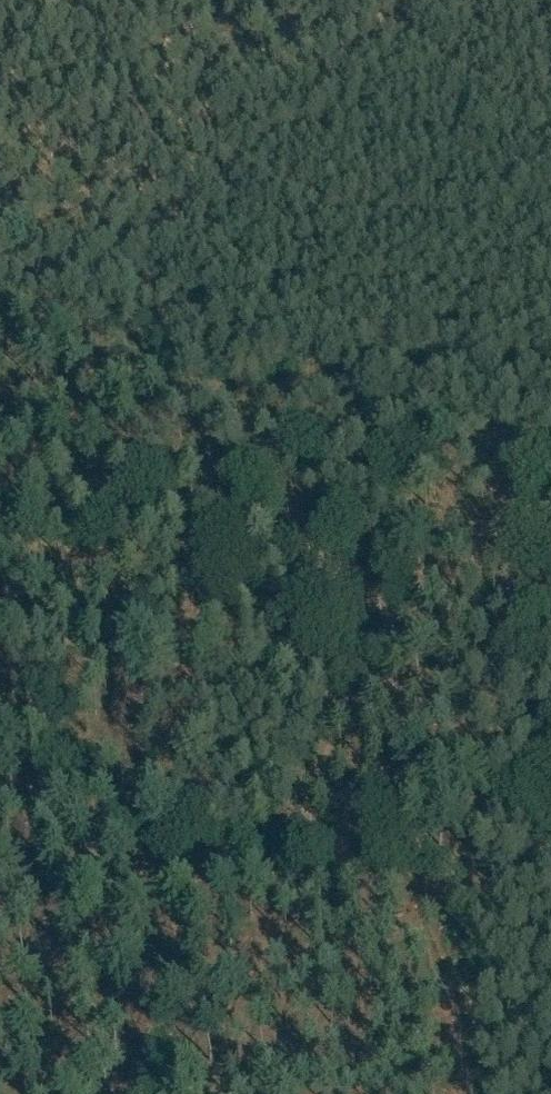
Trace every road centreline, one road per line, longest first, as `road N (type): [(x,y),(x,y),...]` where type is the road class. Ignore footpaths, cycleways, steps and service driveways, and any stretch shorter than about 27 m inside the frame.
road 1 (track): [(0,556),(42,537),(211,413),(394,376),(550,382)]
road 2 (track): [(258,912),(324,791),(382,646),(361,606),(178,437)]
road 3 (track): [(0,933),(550,893)]

